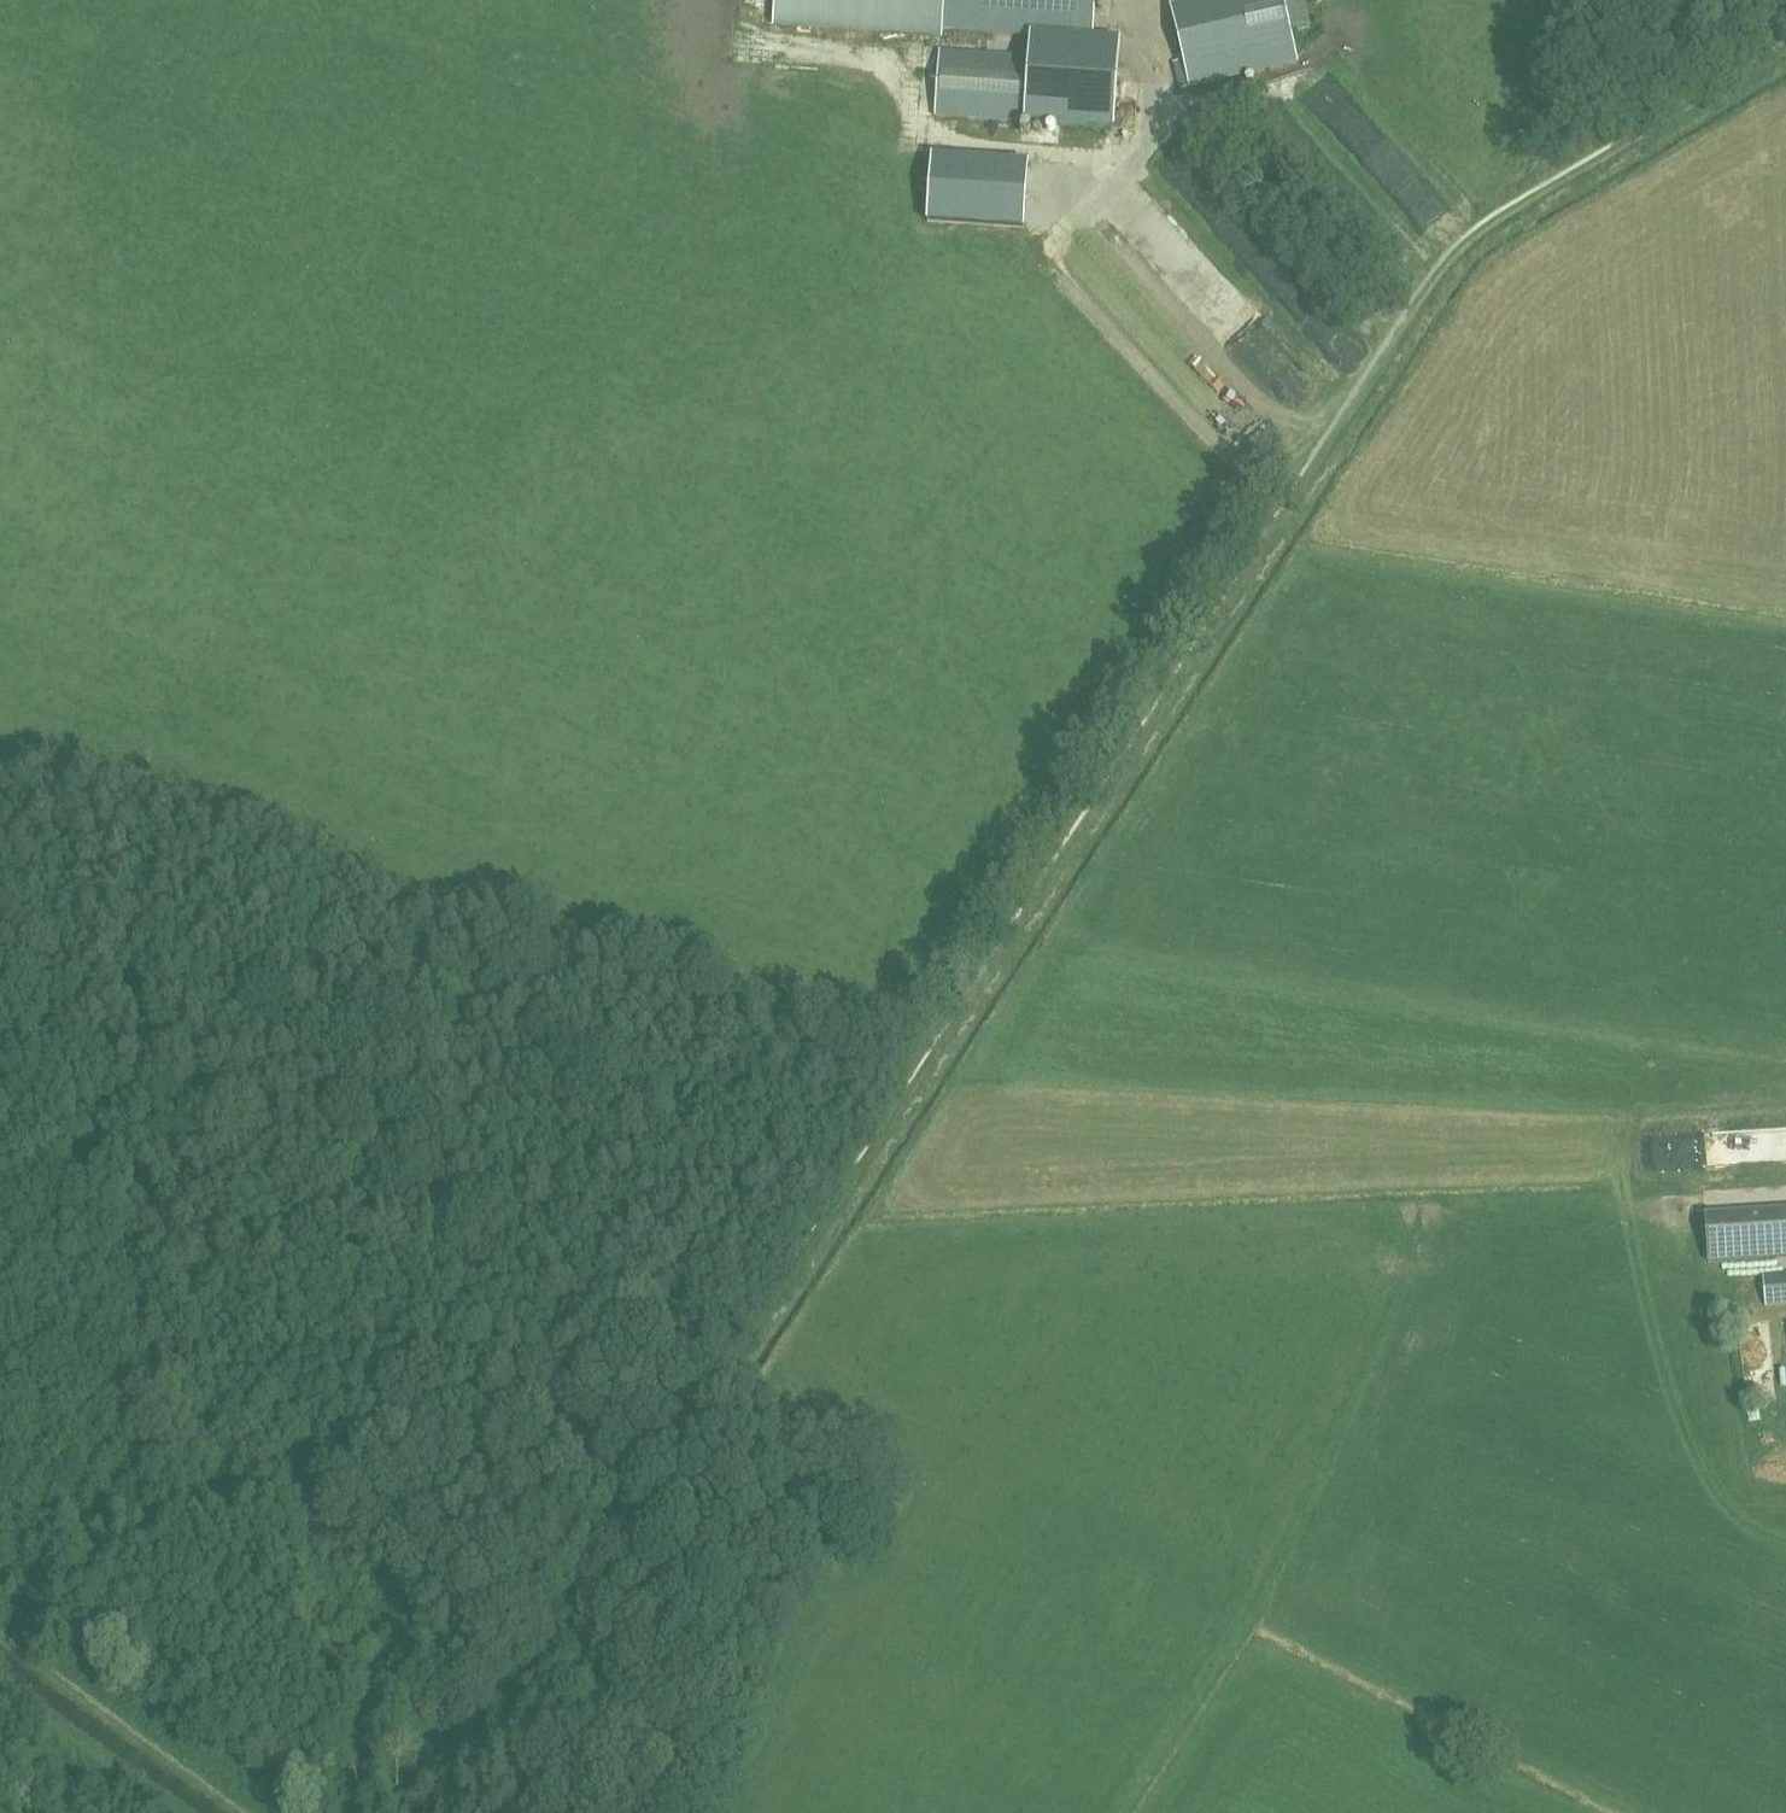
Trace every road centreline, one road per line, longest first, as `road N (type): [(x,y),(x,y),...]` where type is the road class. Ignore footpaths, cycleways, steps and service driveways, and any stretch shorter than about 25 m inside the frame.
road 1 (track): [(1785,61),(1473,244),(1378,388),(1364,377)]

